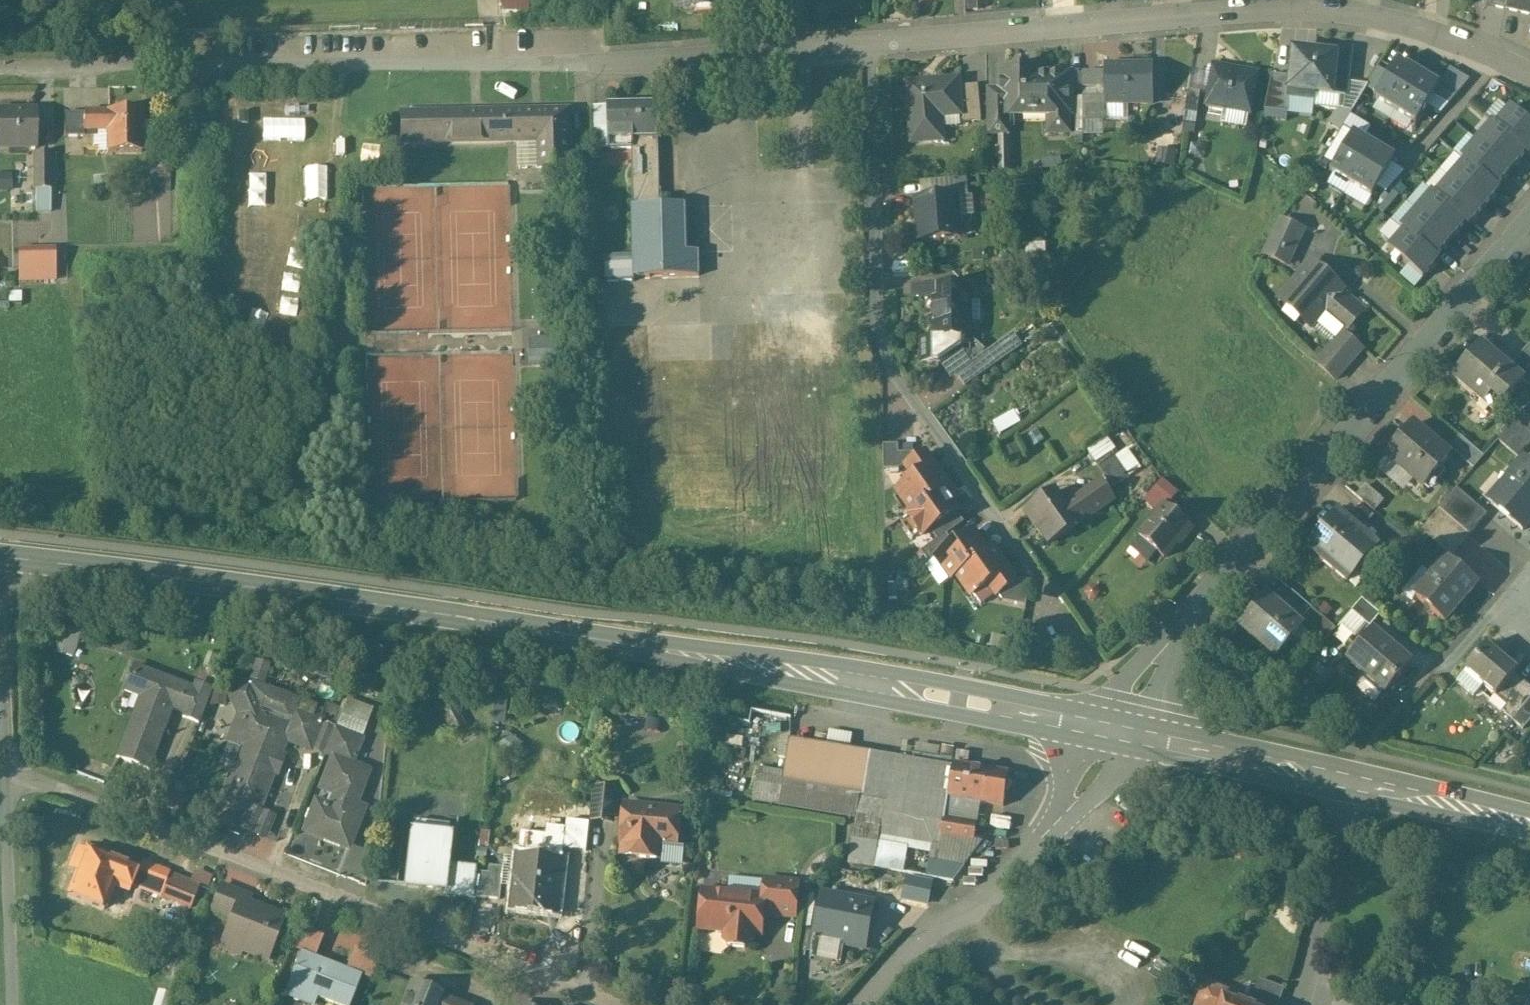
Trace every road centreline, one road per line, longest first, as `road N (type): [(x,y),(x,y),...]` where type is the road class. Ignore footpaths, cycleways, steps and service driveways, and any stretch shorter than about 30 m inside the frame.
road 1 (secondary): [(0,561),(532,628),(1111,731)]
road 2 (residential): [(0,68),(547,65),(760,51)]
road 3 (residential): [(1111,731),(1233,569),(1529,225)]
road 4 (residential): [(3,771),(614,1004)]
road 5 (residential): [(871,42),(880,339),(893,374),(1070,627)]
road 6 (residential): [(1064,25),(1258,7),(1343,13),(1459,42),(1529,75)]
road 7 (secondary): [(1111,731),(1529,822)]
road 8 (residential): [(1111,731),(1077,798),(996,887),(918,940),(857,1004)]
road 9 (unclassified): [(11,1004),(3,771)]
road 10 (residential): [(871,42),(1064,25)]
road 11 (residential): [(1529,564),(1435,671)]

